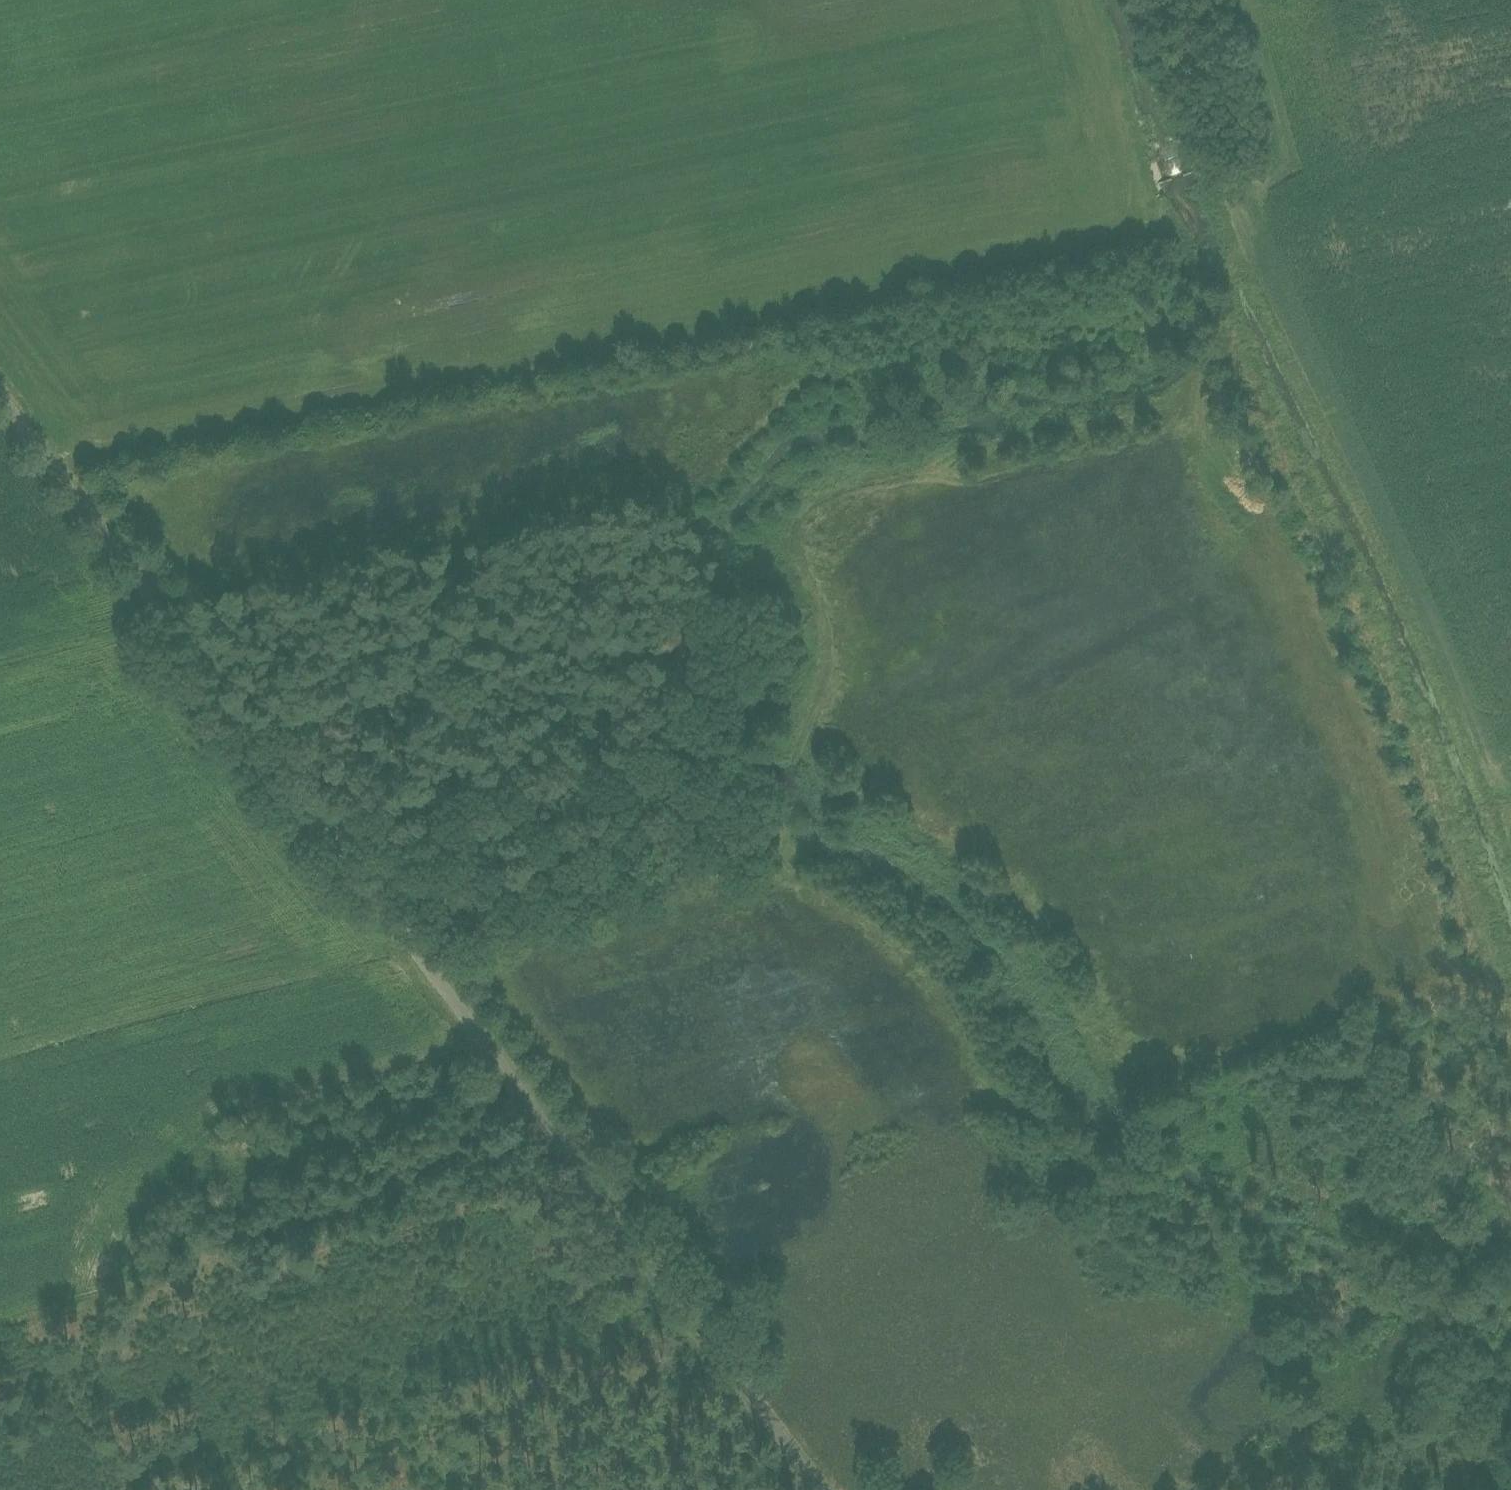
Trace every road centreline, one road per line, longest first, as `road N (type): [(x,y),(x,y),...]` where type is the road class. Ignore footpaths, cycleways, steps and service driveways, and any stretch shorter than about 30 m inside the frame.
road 1 (unclassified): [(815,1489),(0,393)]

